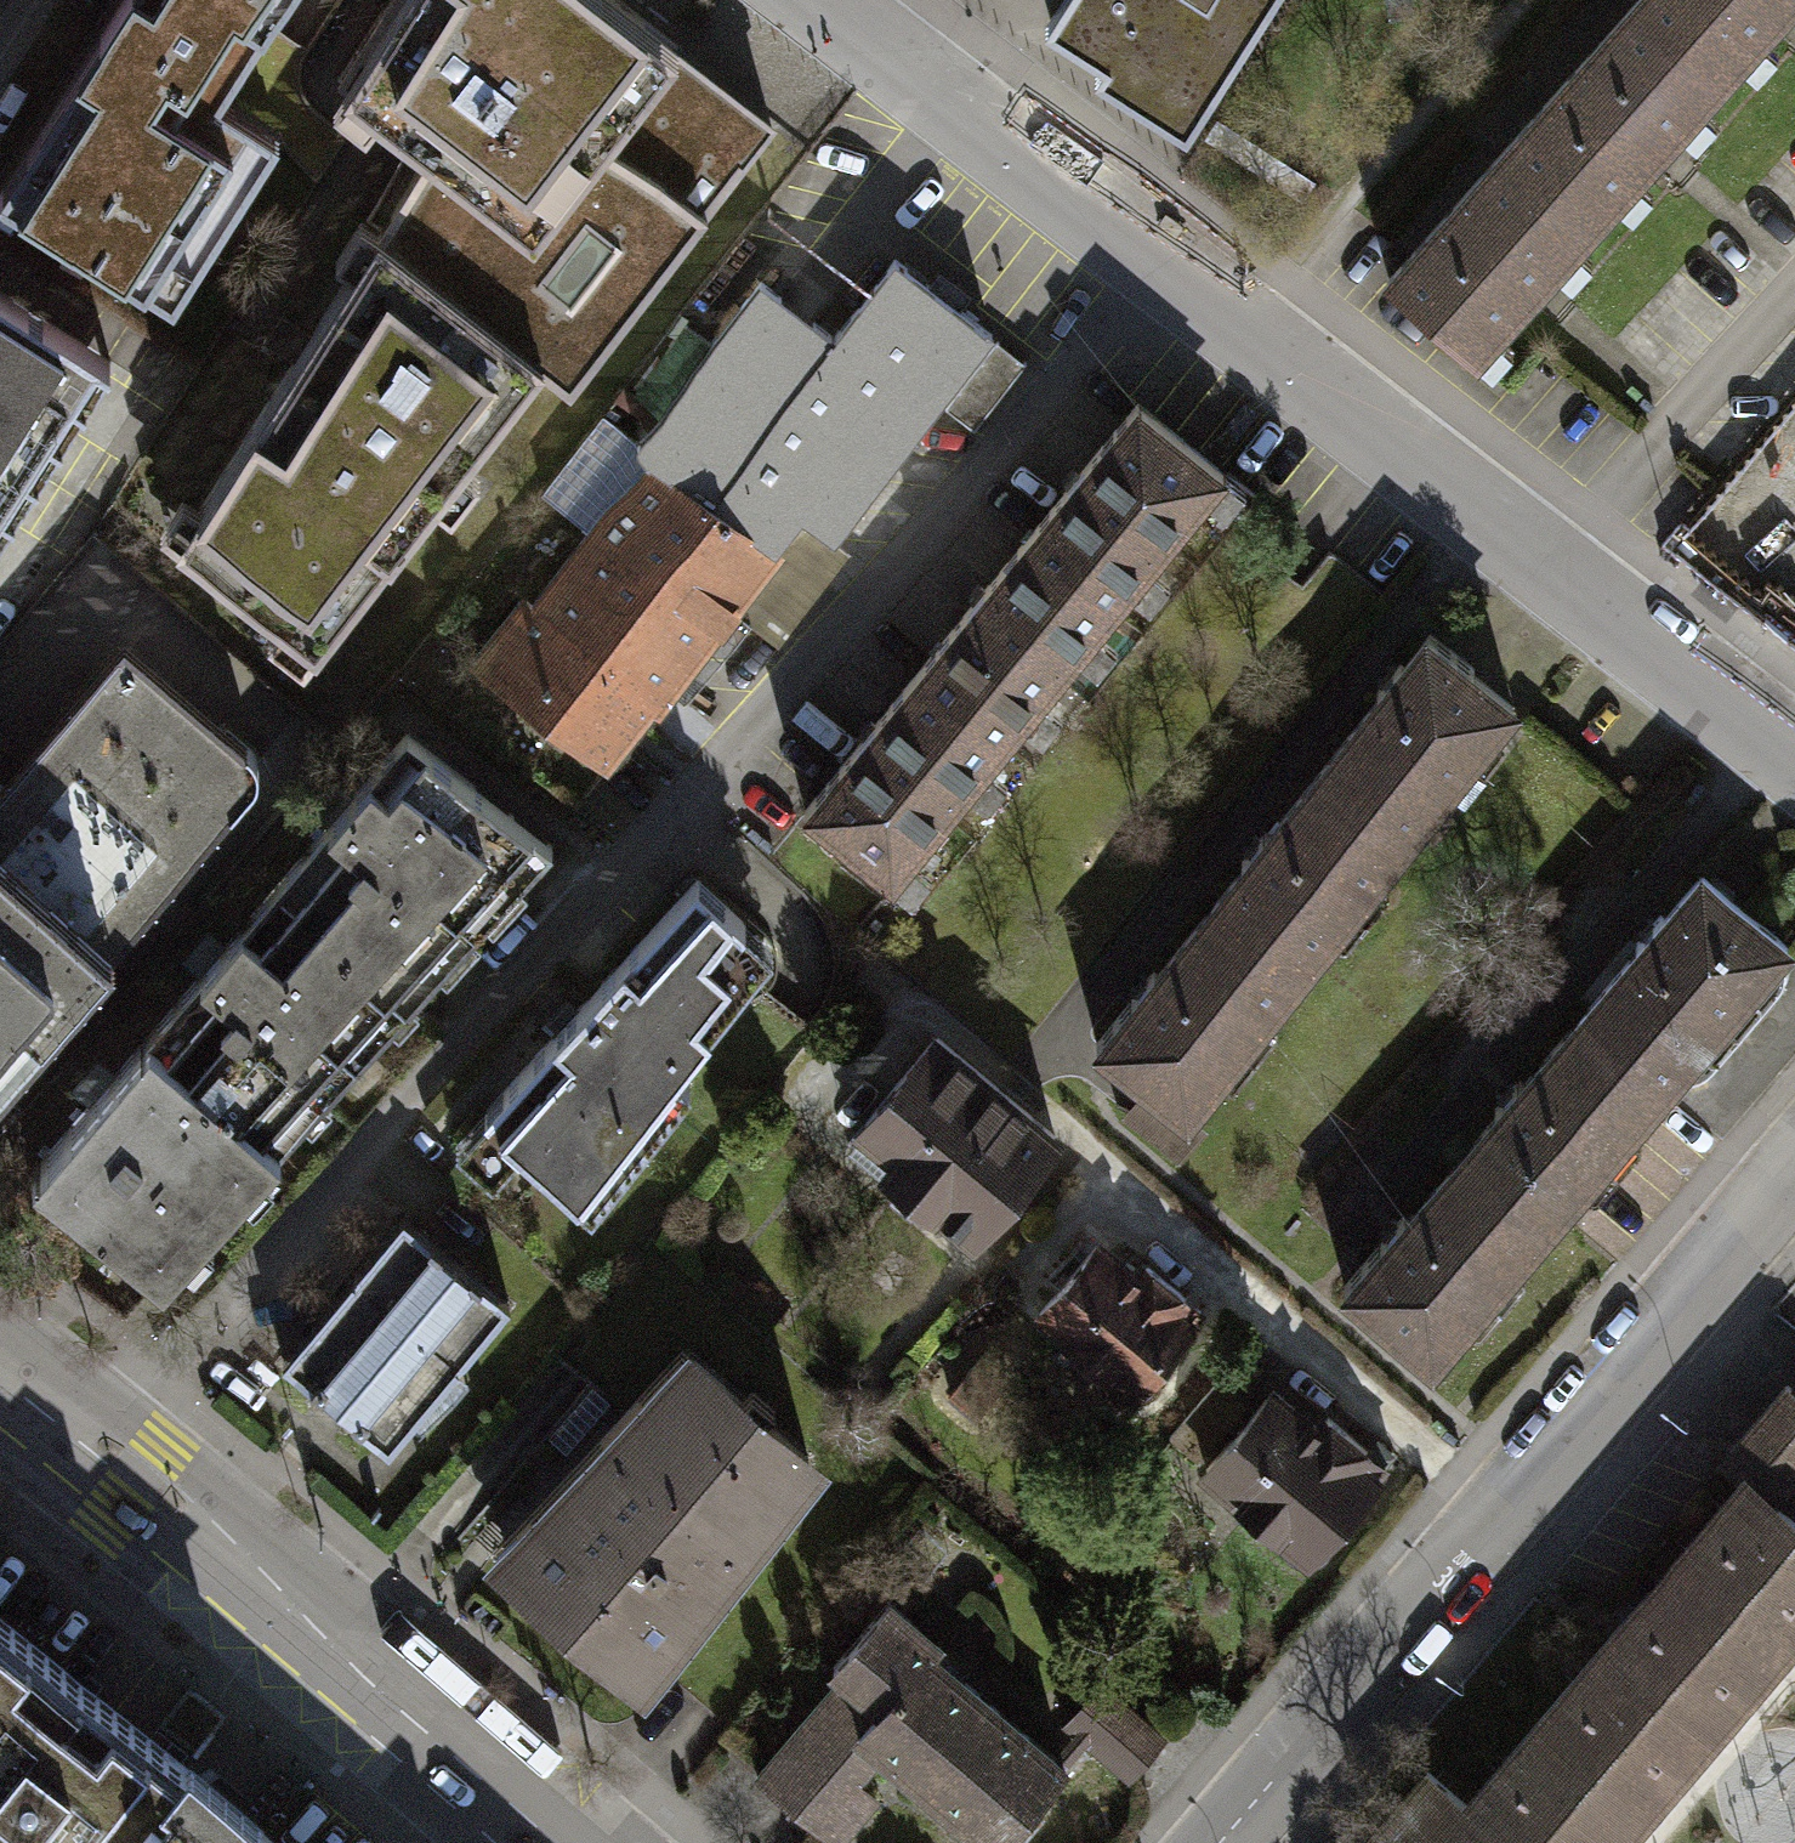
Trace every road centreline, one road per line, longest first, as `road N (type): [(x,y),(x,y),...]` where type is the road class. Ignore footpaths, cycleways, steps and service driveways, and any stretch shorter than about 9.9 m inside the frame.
road 1 (residential): [(83,1445),(1132,308),(1162,263)]
road 2 (residential): [(1227,1842),(1794,1189)]
road 3 (residential): [(1794,748),(1162,263)]
road 4 (tertiary): [(83,1445),(545,1842)]
road 5 (residential): [(1162,263),(817,0)]

